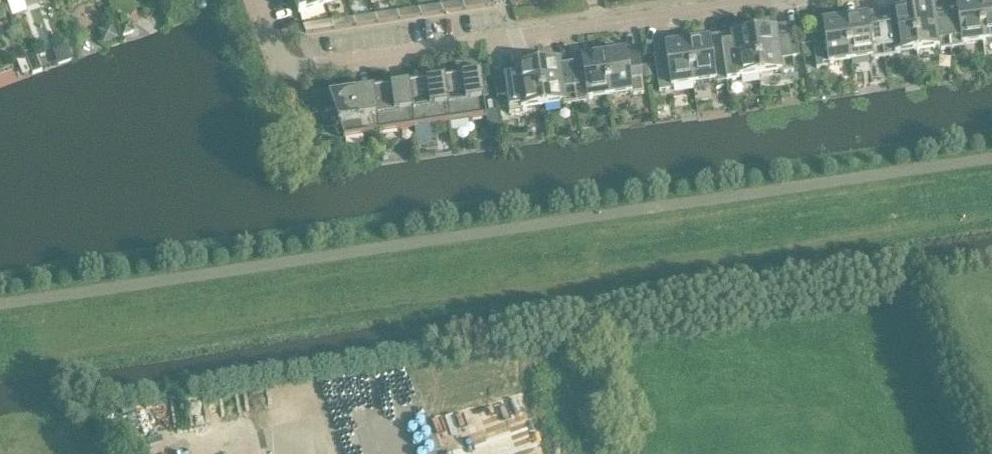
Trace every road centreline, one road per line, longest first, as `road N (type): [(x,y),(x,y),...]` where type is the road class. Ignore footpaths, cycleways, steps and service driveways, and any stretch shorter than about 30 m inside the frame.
road 1 (residential): [(253,0),(278,66),(315,67),(775,0)]

